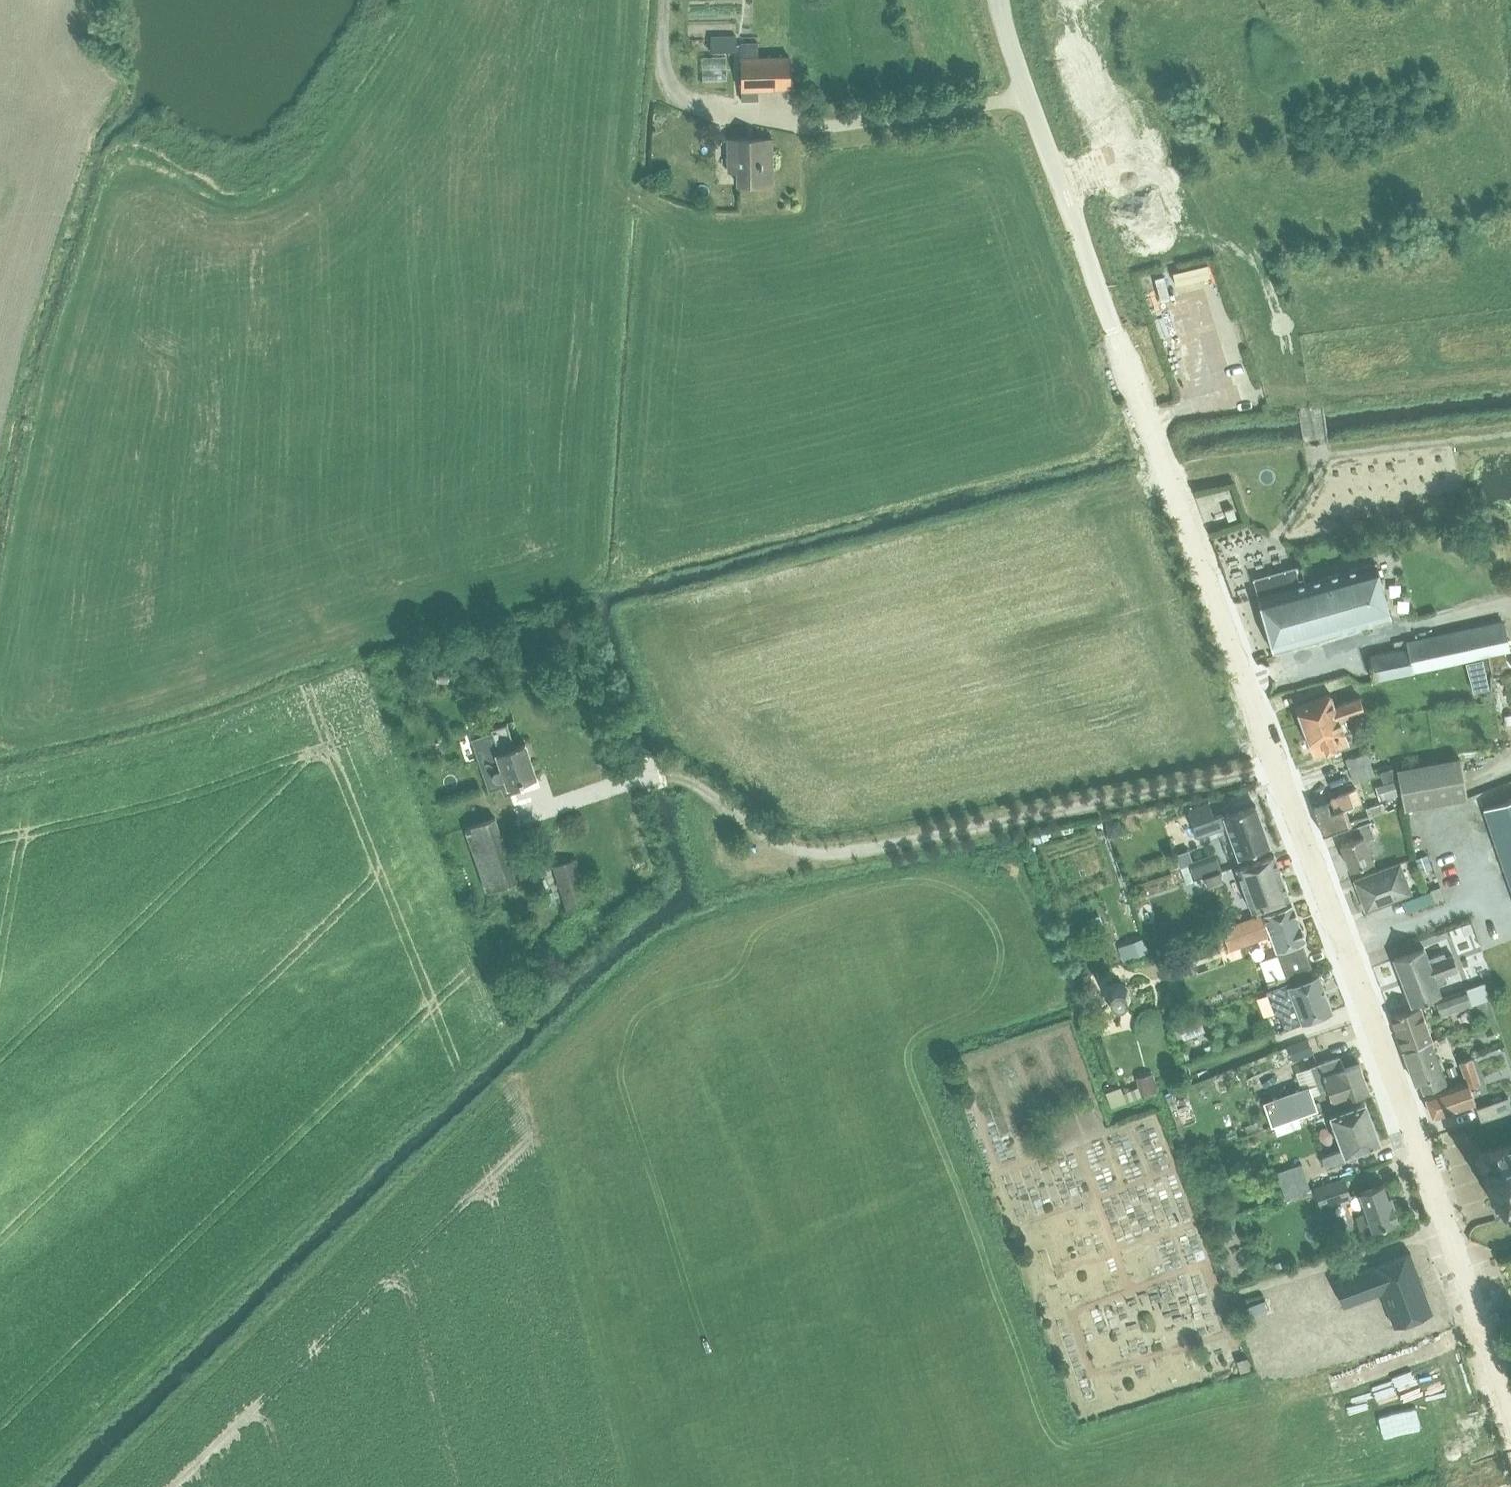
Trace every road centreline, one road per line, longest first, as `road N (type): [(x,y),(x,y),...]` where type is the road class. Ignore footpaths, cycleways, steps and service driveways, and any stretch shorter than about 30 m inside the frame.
road 1 (tertiary): [(1510,1422),(1112,330),(1000,0)]

